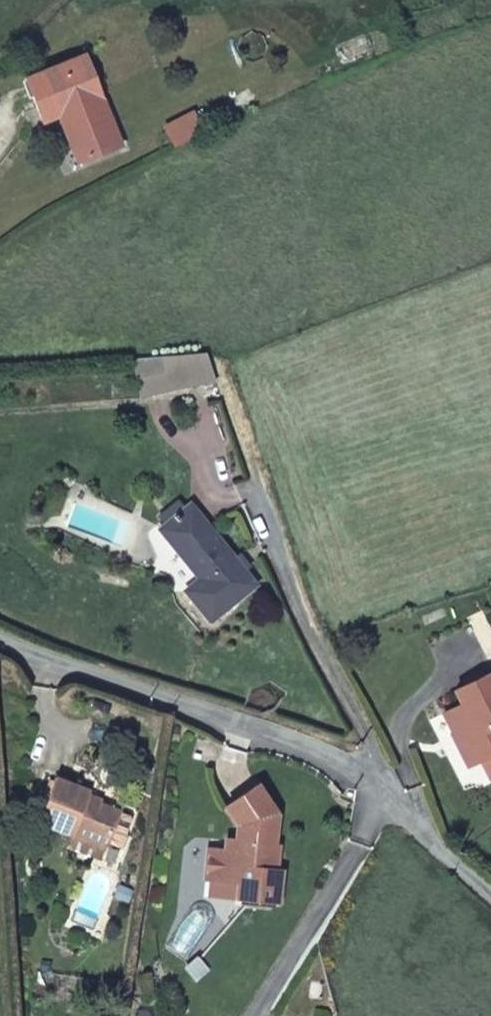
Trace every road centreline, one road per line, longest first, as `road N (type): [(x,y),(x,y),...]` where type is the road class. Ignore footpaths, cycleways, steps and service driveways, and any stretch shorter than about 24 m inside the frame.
road 1 (unclassified): [(490,897),(339,754),(0,642)]

